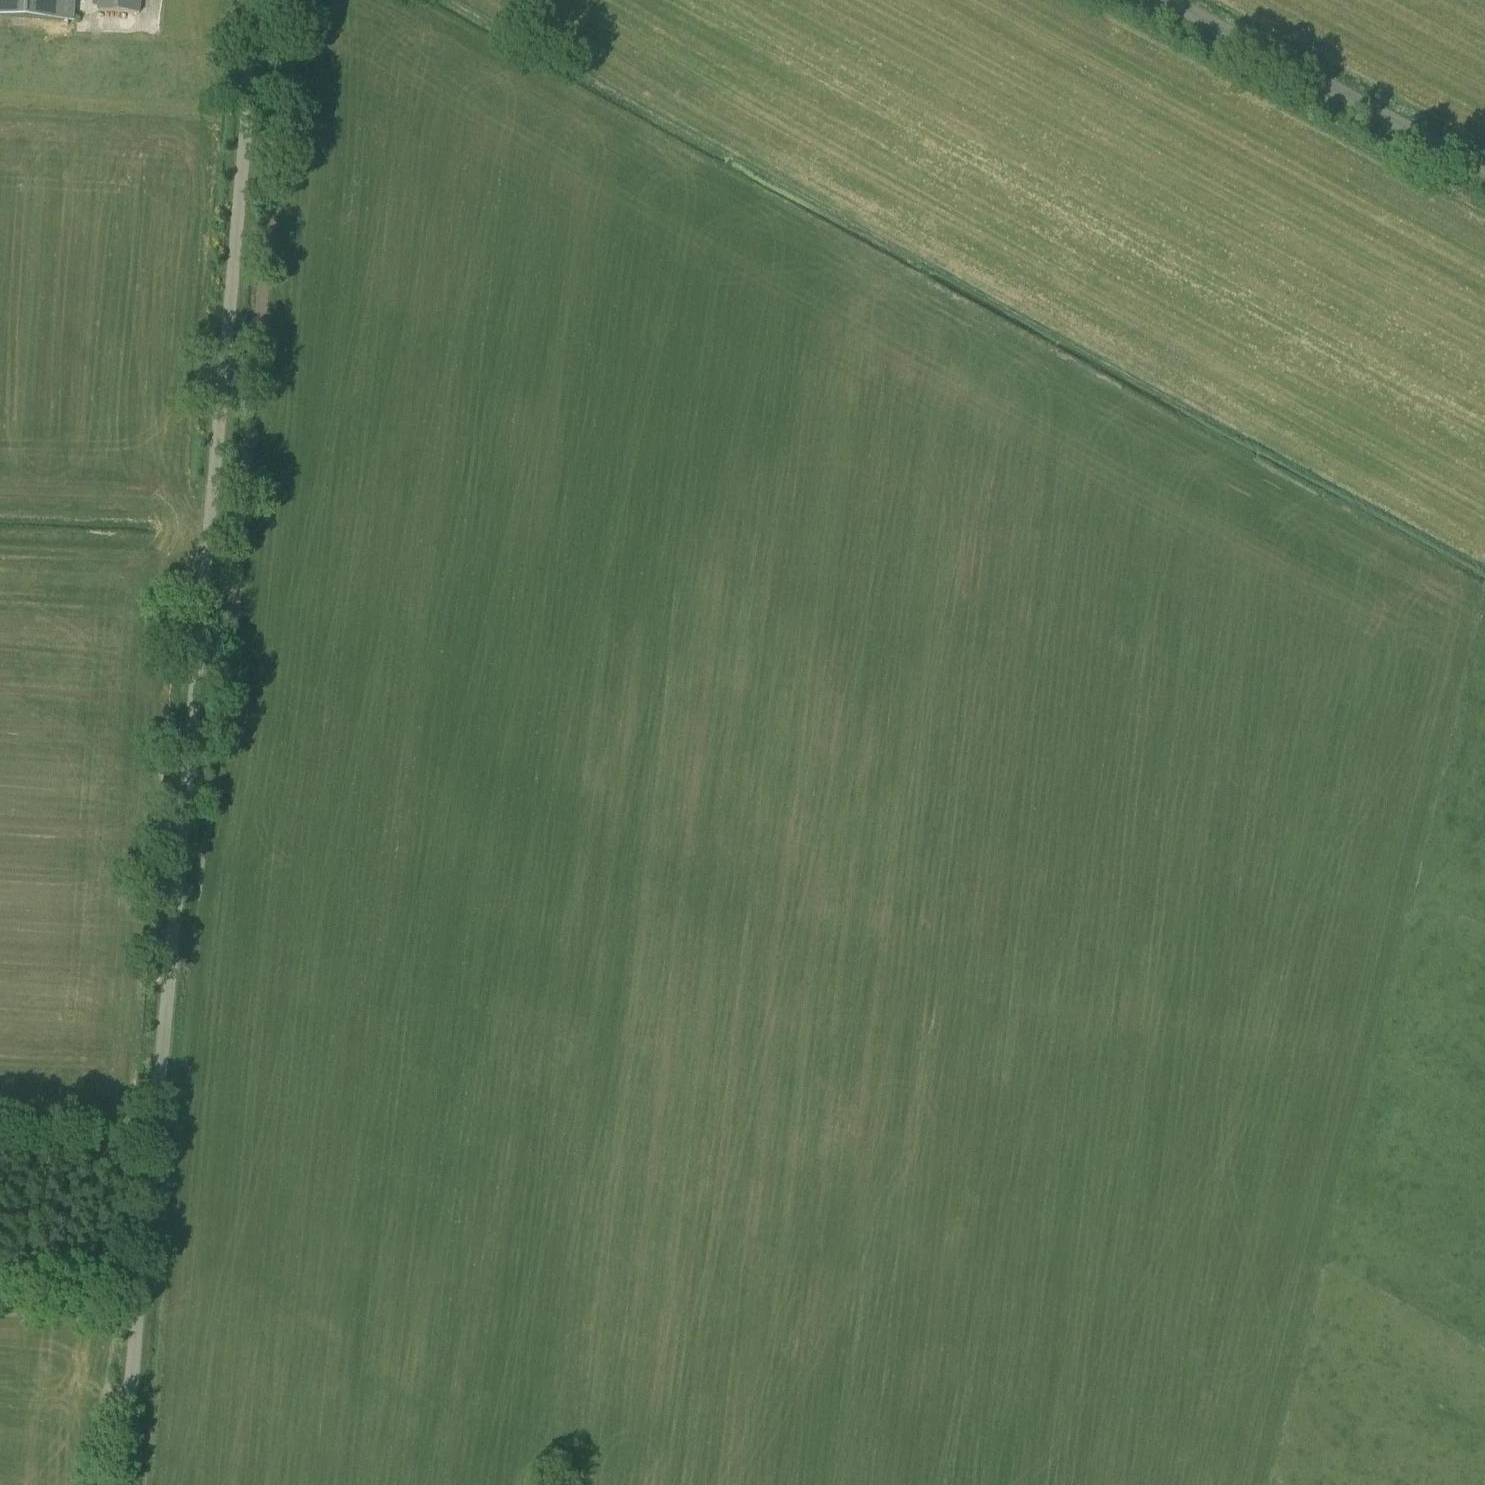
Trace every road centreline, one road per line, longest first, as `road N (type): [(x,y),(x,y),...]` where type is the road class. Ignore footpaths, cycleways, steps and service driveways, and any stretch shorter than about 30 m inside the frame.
road 1 (unclassified): [(123,1484),(259,0)]
road 2 (unclassified): [(1484,170),(1167,0)]

